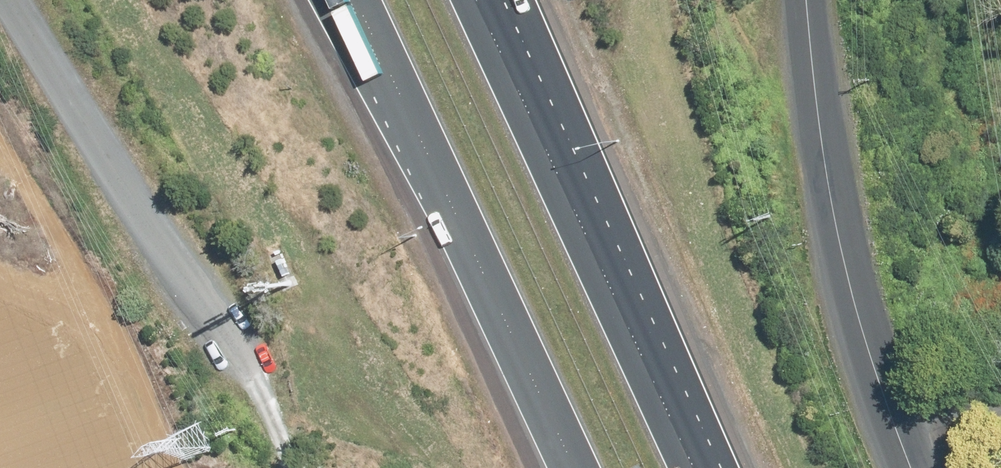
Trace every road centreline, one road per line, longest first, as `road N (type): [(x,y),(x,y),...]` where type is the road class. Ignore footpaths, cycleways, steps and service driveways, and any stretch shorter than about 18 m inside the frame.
road 1 (motorway): [(574,467),(353,0)]
road 2 (motorway): [(476,0),(694,467)]
road 3 (unclassified): [(909,467),(877,399),(828,186),(807,0)]
road 4 (unclassified): [(245,360),(15,0)]
road 5 (track): [(728,0),(828,186)]

